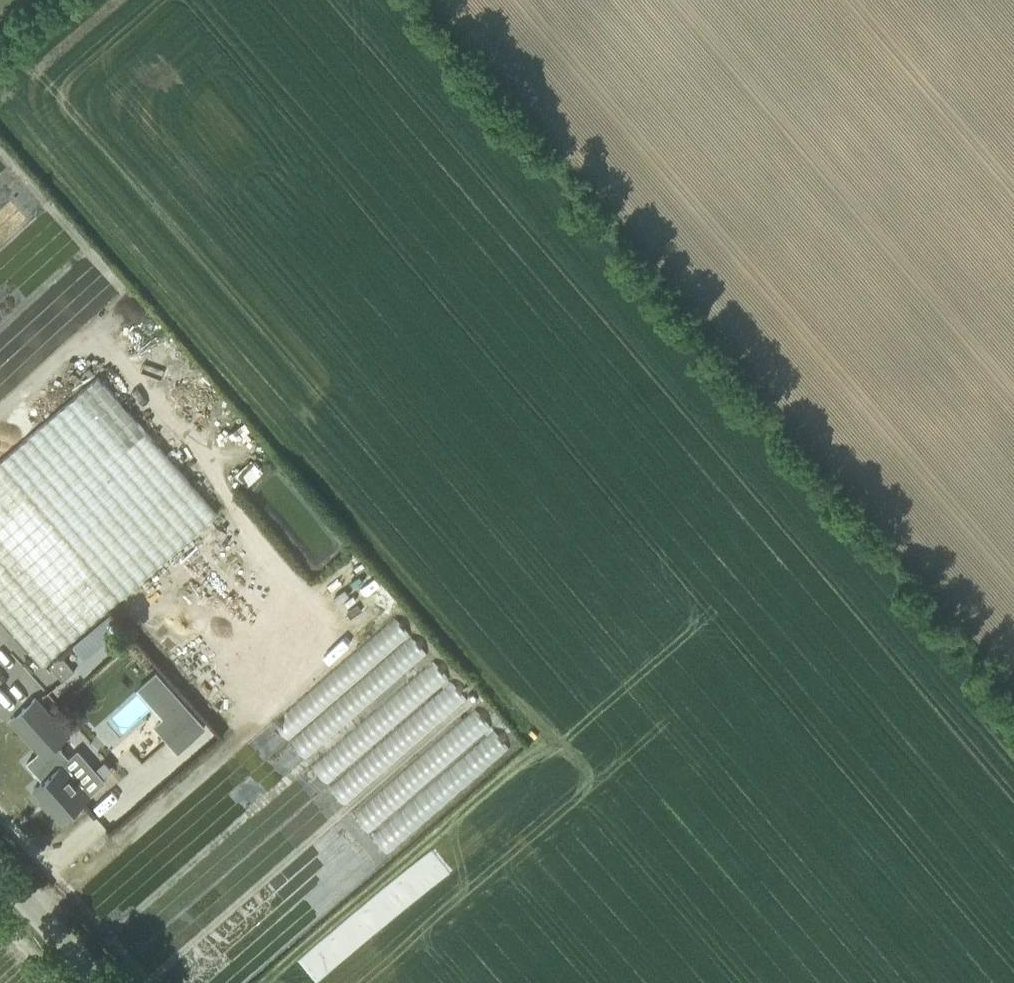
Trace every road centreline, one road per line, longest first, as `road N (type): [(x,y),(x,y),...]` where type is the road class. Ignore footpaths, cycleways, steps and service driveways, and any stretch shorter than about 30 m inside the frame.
road 1 (unclassified): [(117,982),(0,850)]

